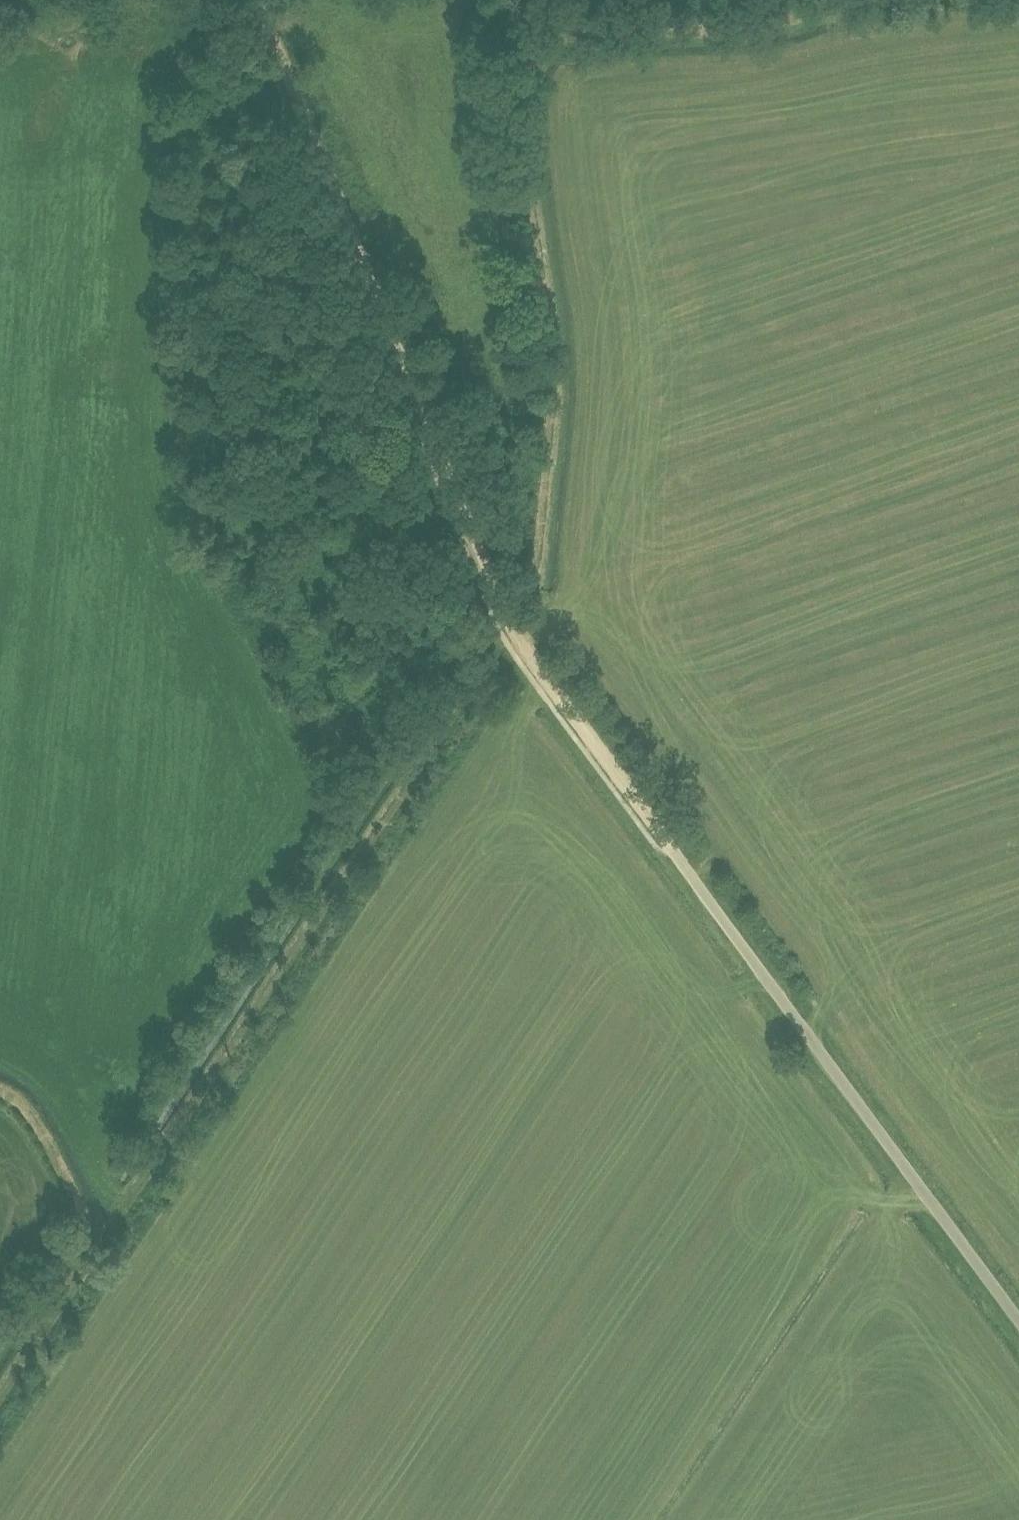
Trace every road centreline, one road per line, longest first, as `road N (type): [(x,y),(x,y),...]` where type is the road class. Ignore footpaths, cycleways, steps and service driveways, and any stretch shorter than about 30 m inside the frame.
road 1 (track): [(670,851),(496,605),(376,281),(255,0)]
road 2 (unclassified): [(1018,1322),(670,851)]

